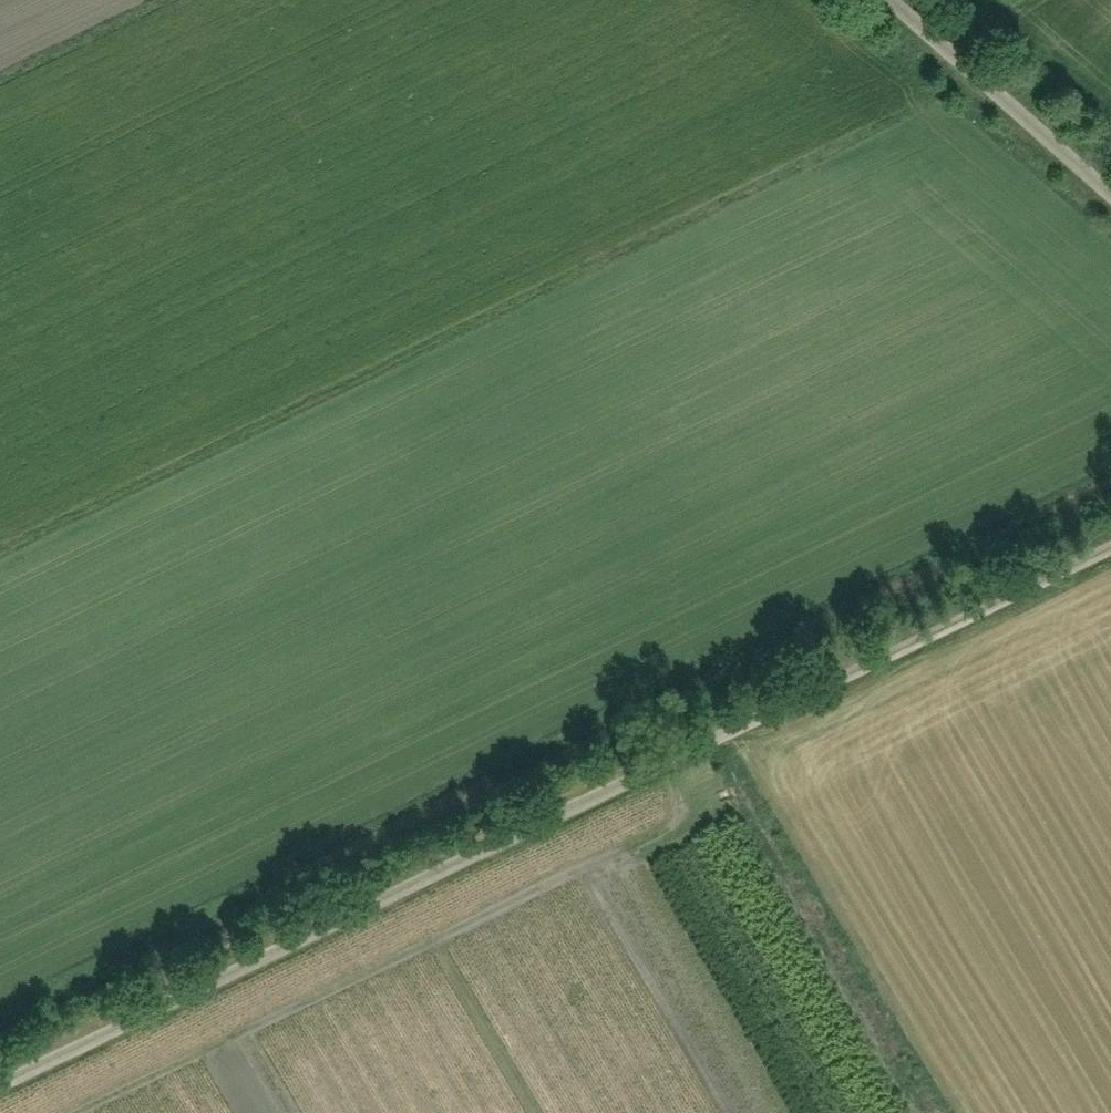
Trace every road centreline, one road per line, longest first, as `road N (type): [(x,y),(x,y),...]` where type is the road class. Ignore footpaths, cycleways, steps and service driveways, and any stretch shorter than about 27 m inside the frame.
road 1 (residential): [(0,1091),(1110,546)]
road 2 (residential): [(888,0),(1110,195)]

